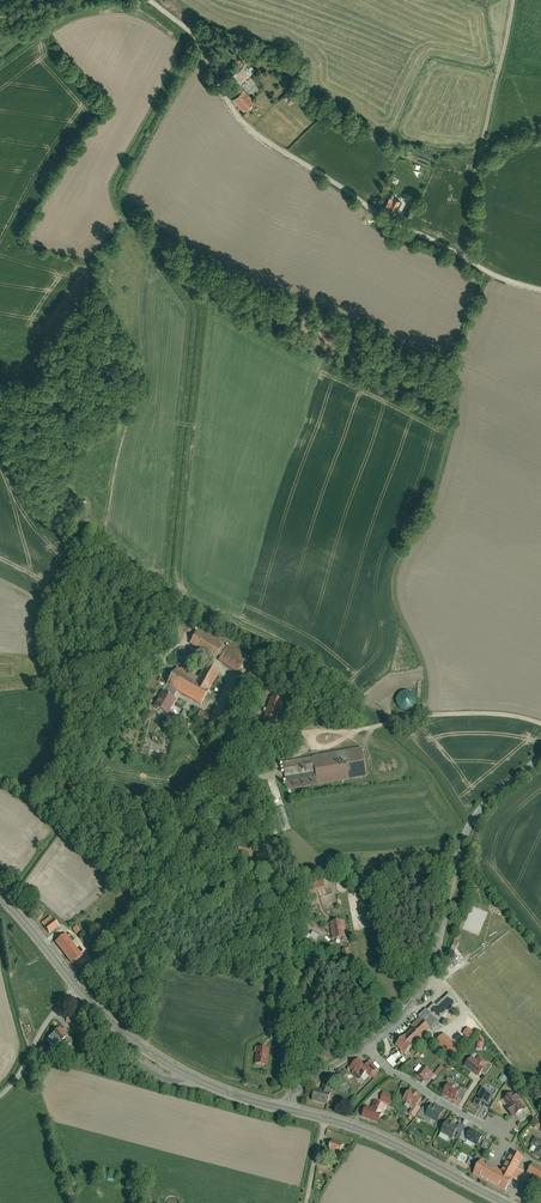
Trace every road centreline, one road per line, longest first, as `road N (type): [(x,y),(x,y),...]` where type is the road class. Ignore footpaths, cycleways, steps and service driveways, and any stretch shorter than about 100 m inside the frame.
road 1 (residential): [(153,0),(202,43),(232,104),(255,130),(477,265),(540,288)]
road 2 (track): [(477,265),(442,466),(391,583),(420,659),(418,715)]
road 3 (residential): [(368,1047),(415,1008),(435,967),(472,821),(540,757)]
road 4 (track): [(477,265),(477,145),(508,0)]
road 5 (track): [(540,723),(459,711),(277,736)]
road 6 (secondary): [(76,988),(128,1038),(185,1075),(284,1109)]
road 7 (secondary): [(284,1109),(374,1136),(505,1202)]
road 8 (residential): [(505,1136),(393,1073),(368,1047)]
road 9 (residential): [(76,988),(0,1096)]

